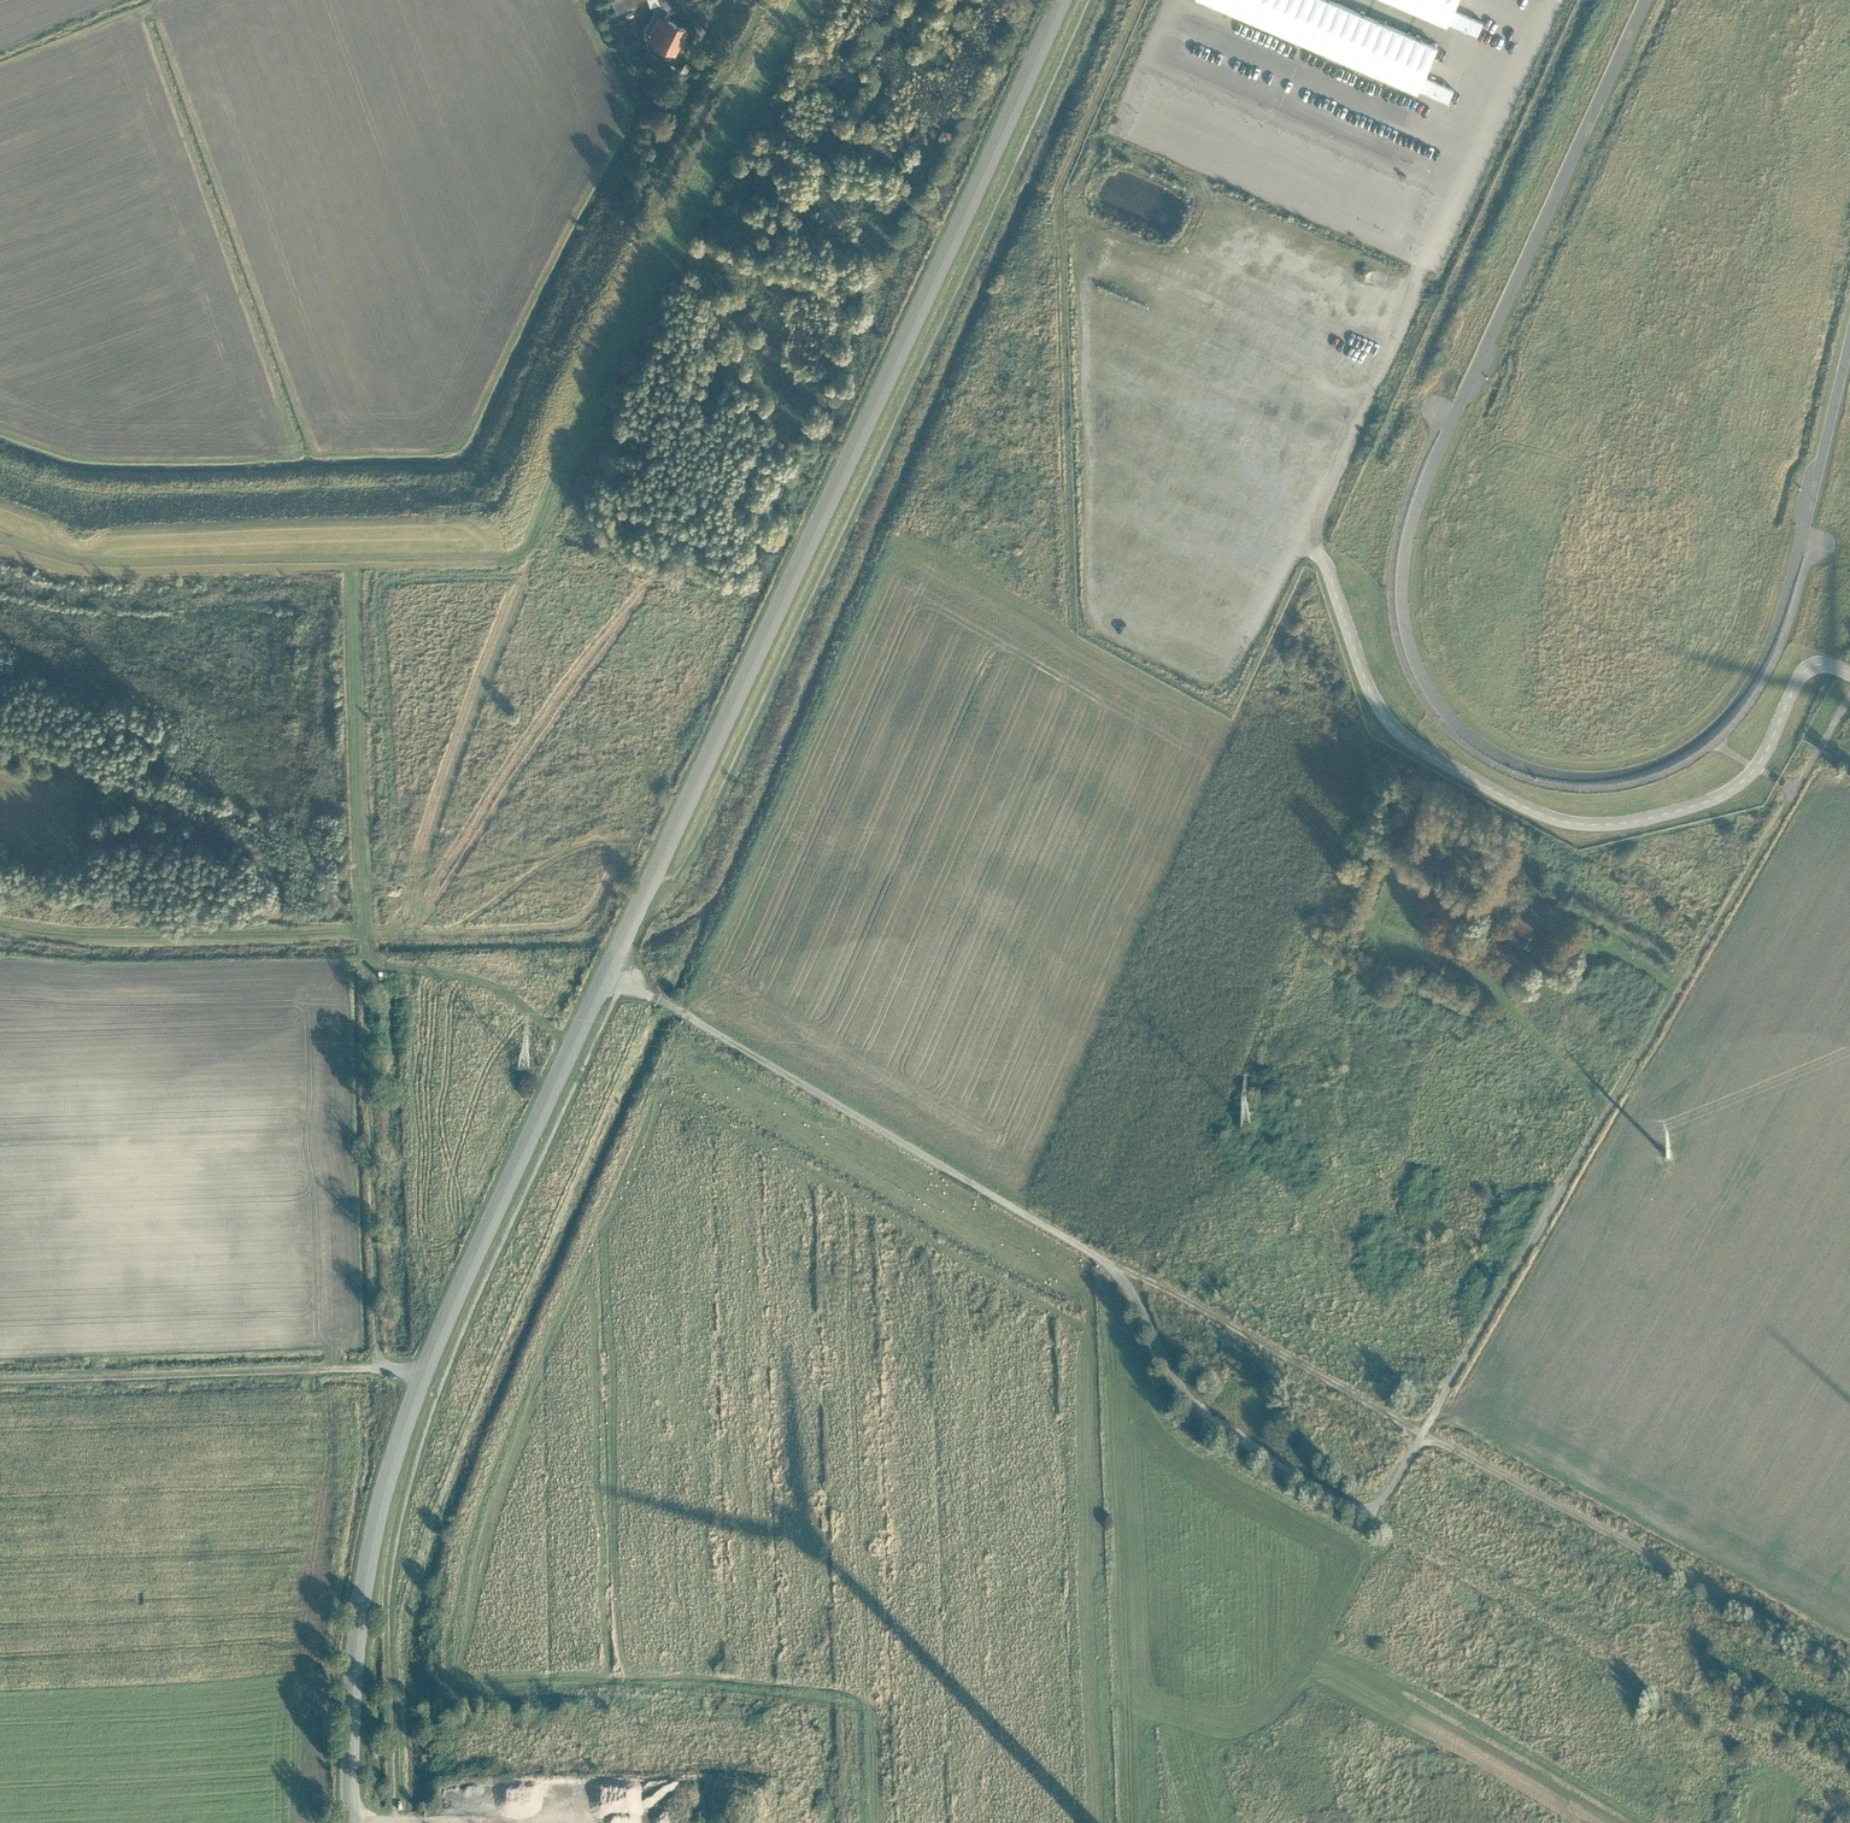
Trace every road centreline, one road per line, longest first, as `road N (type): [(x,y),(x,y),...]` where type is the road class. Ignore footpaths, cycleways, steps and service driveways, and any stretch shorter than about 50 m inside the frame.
road 1 (unclassified): [(354,1822),(353,1730),(368,1588),(416,1404),(492,1224),(1062,0)]
road 2 (track): [(1107,1263),(1849,1668)]
road 3 (track): [(359,567),(366,932),(113,935),(0,921)]
road 4 (track): [(1372,1519),(1849,1799)]
road 5 (track): [(429,1372),(0,1382)]
road 6 (track): [(666,850),(639,840),(532,848),(447,880),(365,883)]
road 7 (track): [(1544,894),(1690,971)]

